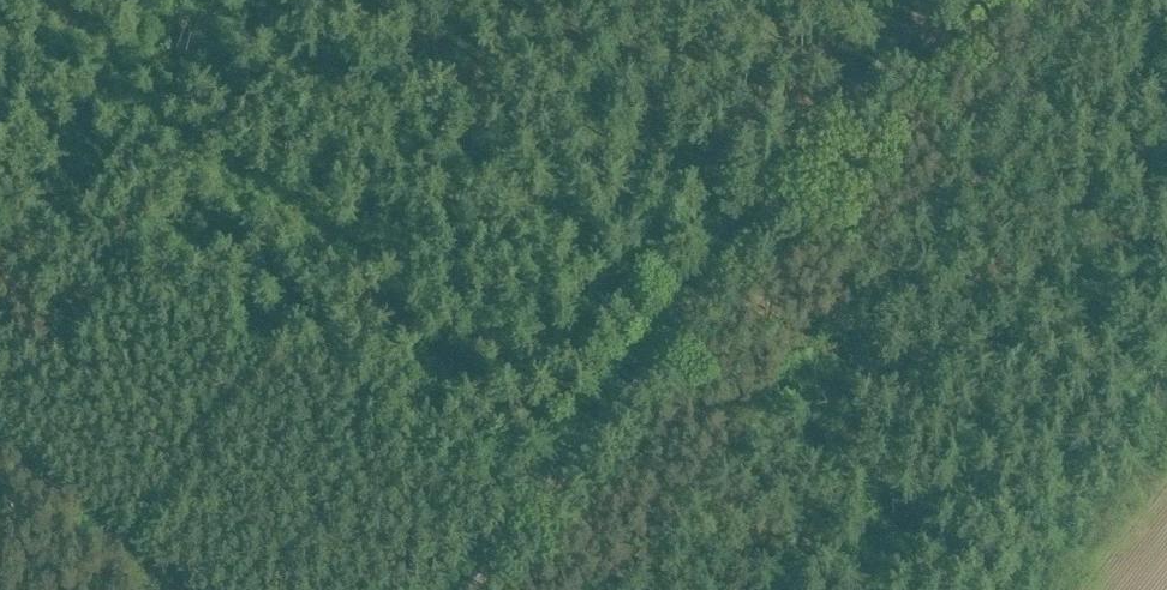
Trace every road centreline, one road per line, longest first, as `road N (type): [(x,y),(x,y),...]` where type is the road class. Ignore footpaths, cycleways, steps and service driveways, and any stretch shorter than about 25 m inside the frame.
road 1 (unclassified): [(470,589),(933,0)]
road 2 (track): [(0,451),(182,589)]

